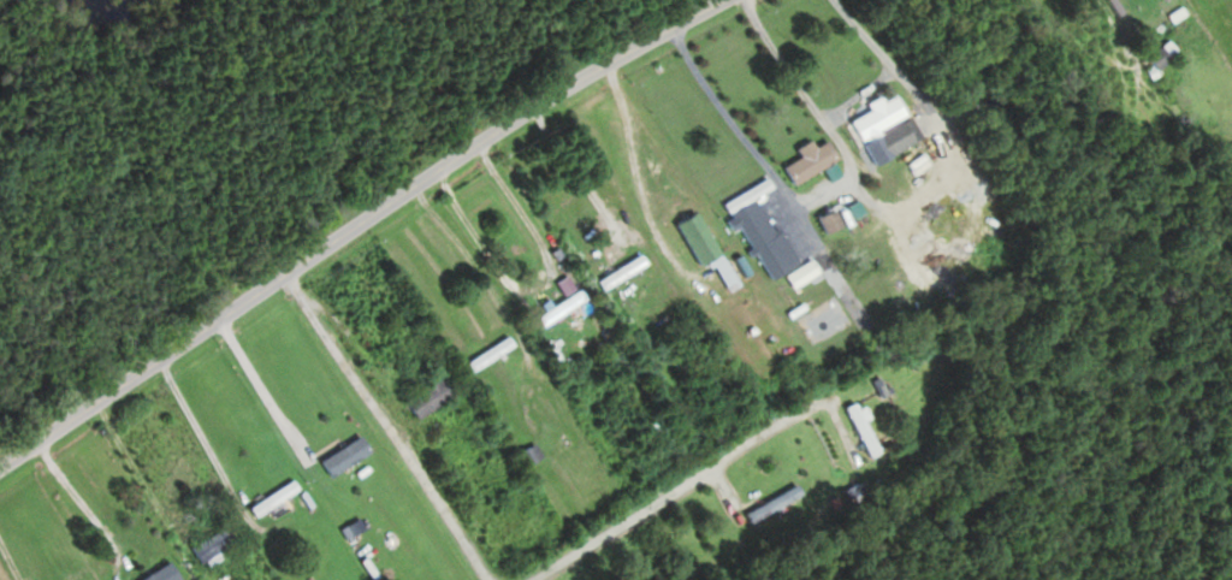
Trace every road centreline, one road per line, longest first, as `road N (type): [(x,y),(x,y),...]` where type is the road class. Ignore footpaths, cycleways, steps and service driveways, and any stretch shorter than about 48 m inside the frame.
road 1 (residential): [(0,472),(486,140),(726,0)]
road 2 (residential): [(1231,438),(843,0)]

